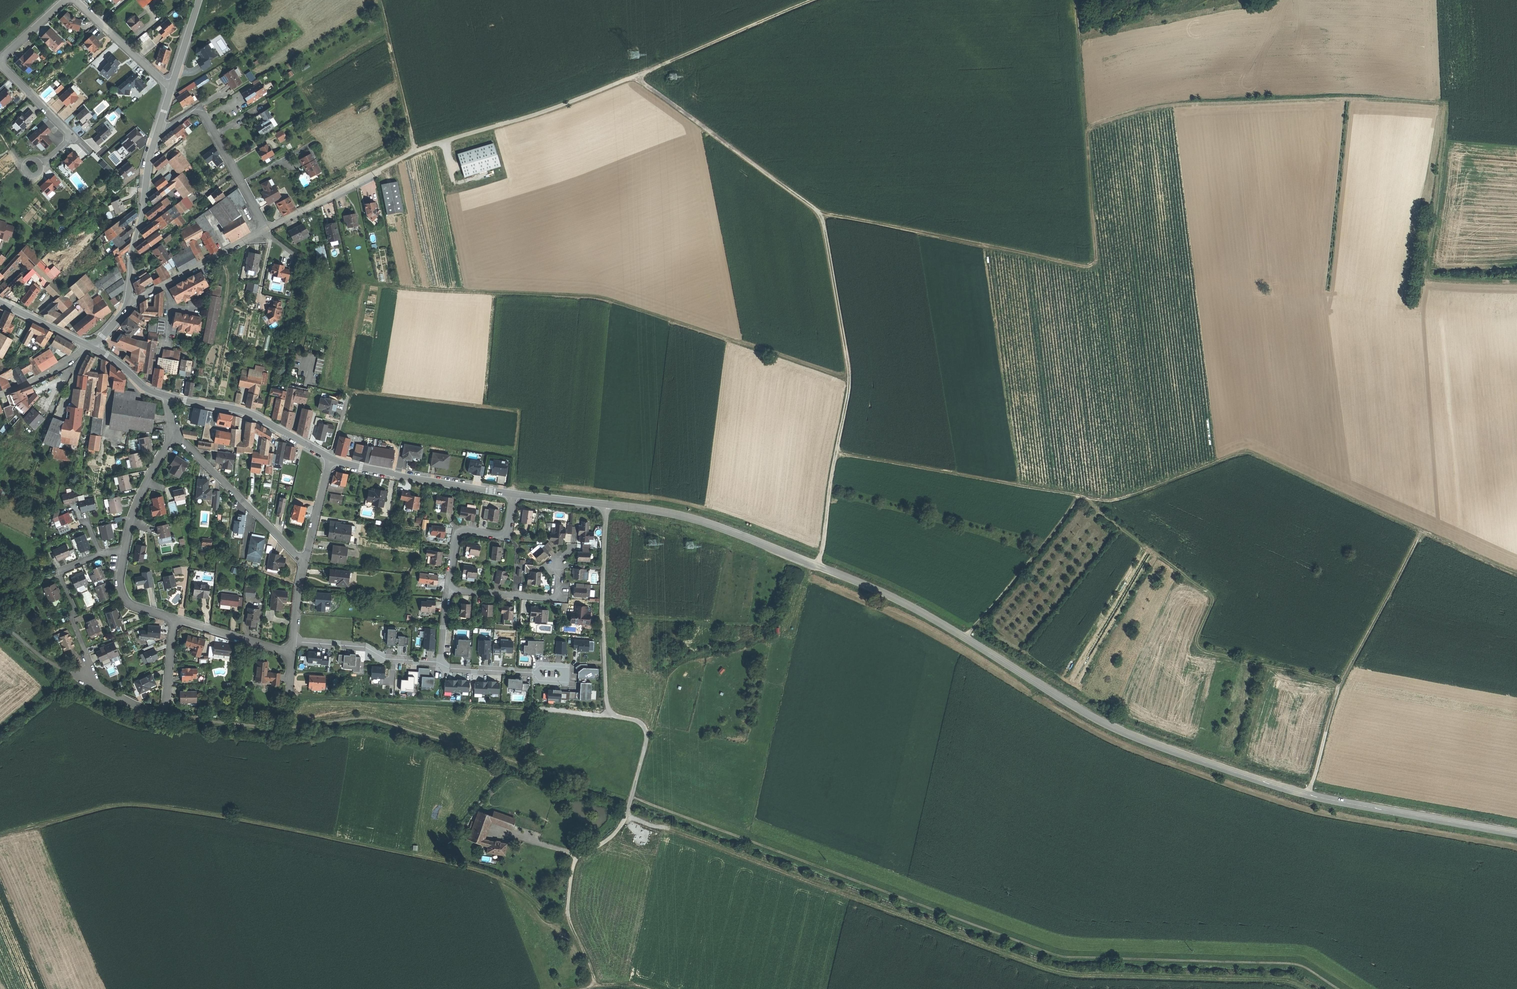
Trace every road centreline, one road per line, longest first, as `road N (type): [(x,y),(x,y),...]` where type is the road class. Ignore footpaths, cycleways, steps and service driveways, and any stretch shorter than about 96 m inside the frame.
road 1 (tertiary): [(1516,834),(1306,795),(1124,733),(910,607),(718,528),(664,513),(514,495)]
road 2 (track): [(631,798),(1053,955),(1290,964),(1339,988)]
road 3 (track): [(1516,573),(1250,453),(1103,501),(836,454)]
road 4 (track): [(1307,988),(1276,979),(1040,967),(628,810)]
road 5 (track): [(1086,128),(1195,104),(1437,103),(1445,109),(1426,278),(1516,281)]
road 6 (track): [(568,914),(547,916),(502,881),(459,865),(162,808),(121,805),(0,836)]
road 7 (track): [(817,566),(849,378),(822,220),(633,78)]
road 8 (track): [(811,0),(633,78),(414,152),(380,0)]
road 9 (track): [(849,378),(601,300),(379,286),(335,278),(302,260)]
road 10 (track): [(820,214),(1094,265),(1077,0)]
road 11 (track): [(595,987),(570,921),(570,880),(580,855),(621,825),(647,738),(642,725),(615,717),(606,698),(606,506)]
road 12 (track): [(615,717),(532,711),(520,763),(367,718),(282,730),(158,713)]
road 13 (track): [(1088,500),(1212,595),(1201,649),(1340,684)]
road 14 (residential): [(125,552),(60,574),(94,686),(145,712),(164,709),(175,618)]
road 15 (track): [(1422,531),(1340,684),(1306,795)]
road 16 (track): [(343,414),(350,392),(515,411),(514,495)]
road 17 (tertiary): [(514,495),(331,460)]
road 18 (track): [(965,639),(1080,497)]
road 19 (residential): [(172,436),(305,560)]
road 20 (residential): [(158,128),(203,113),(266,229)]
road 21 (tertiary): [(129,302),(130,255),(158,128)]
road 22 (tertiary): [(331,460),(250,414),(170,398)]
road 23 (residential): [(266,229),(414,152)]
road 24 (residential): [(129,302),(266,229)]
road 25 (residential): [(293,641),(444,663)]
road 26 (residential): [(514,495),(507,533),(458,535),(449,589)]
road 27 (residential): [(449,589),(553,598),(559,565)]
road 28 (residential): [(74,0),(171,88)]
road 29 (residential): [(125,552),(143,491),(172,436)]
road 30 (residential): [(175,618),(292,652)]

